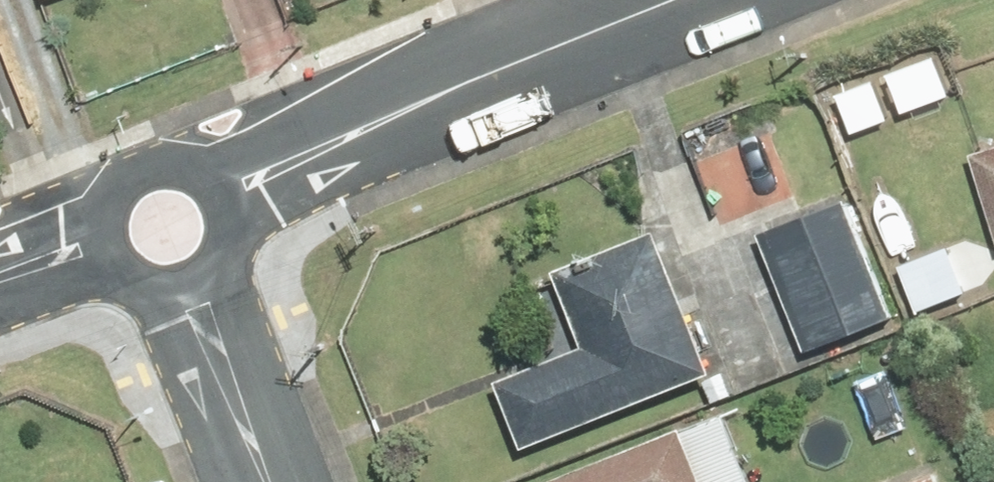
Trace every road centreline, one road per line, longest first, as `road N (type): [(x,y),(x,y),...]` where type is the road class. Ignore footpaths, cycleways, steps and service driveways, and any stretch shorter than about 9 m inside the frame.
road 1 (residential): [(239,183),(693,0)]
road 2 (residential): [(205,286),(282,481)]
road 3 (residential): [(106,235),(110,191),(121,172),(158,149),(201,151),(239,183)]
road 4 (residential): [(205,286),(144,284),(114,255),(106,235)]
road 5 (residential): [(239,183),(247,238),(238,258),(205,286)]

